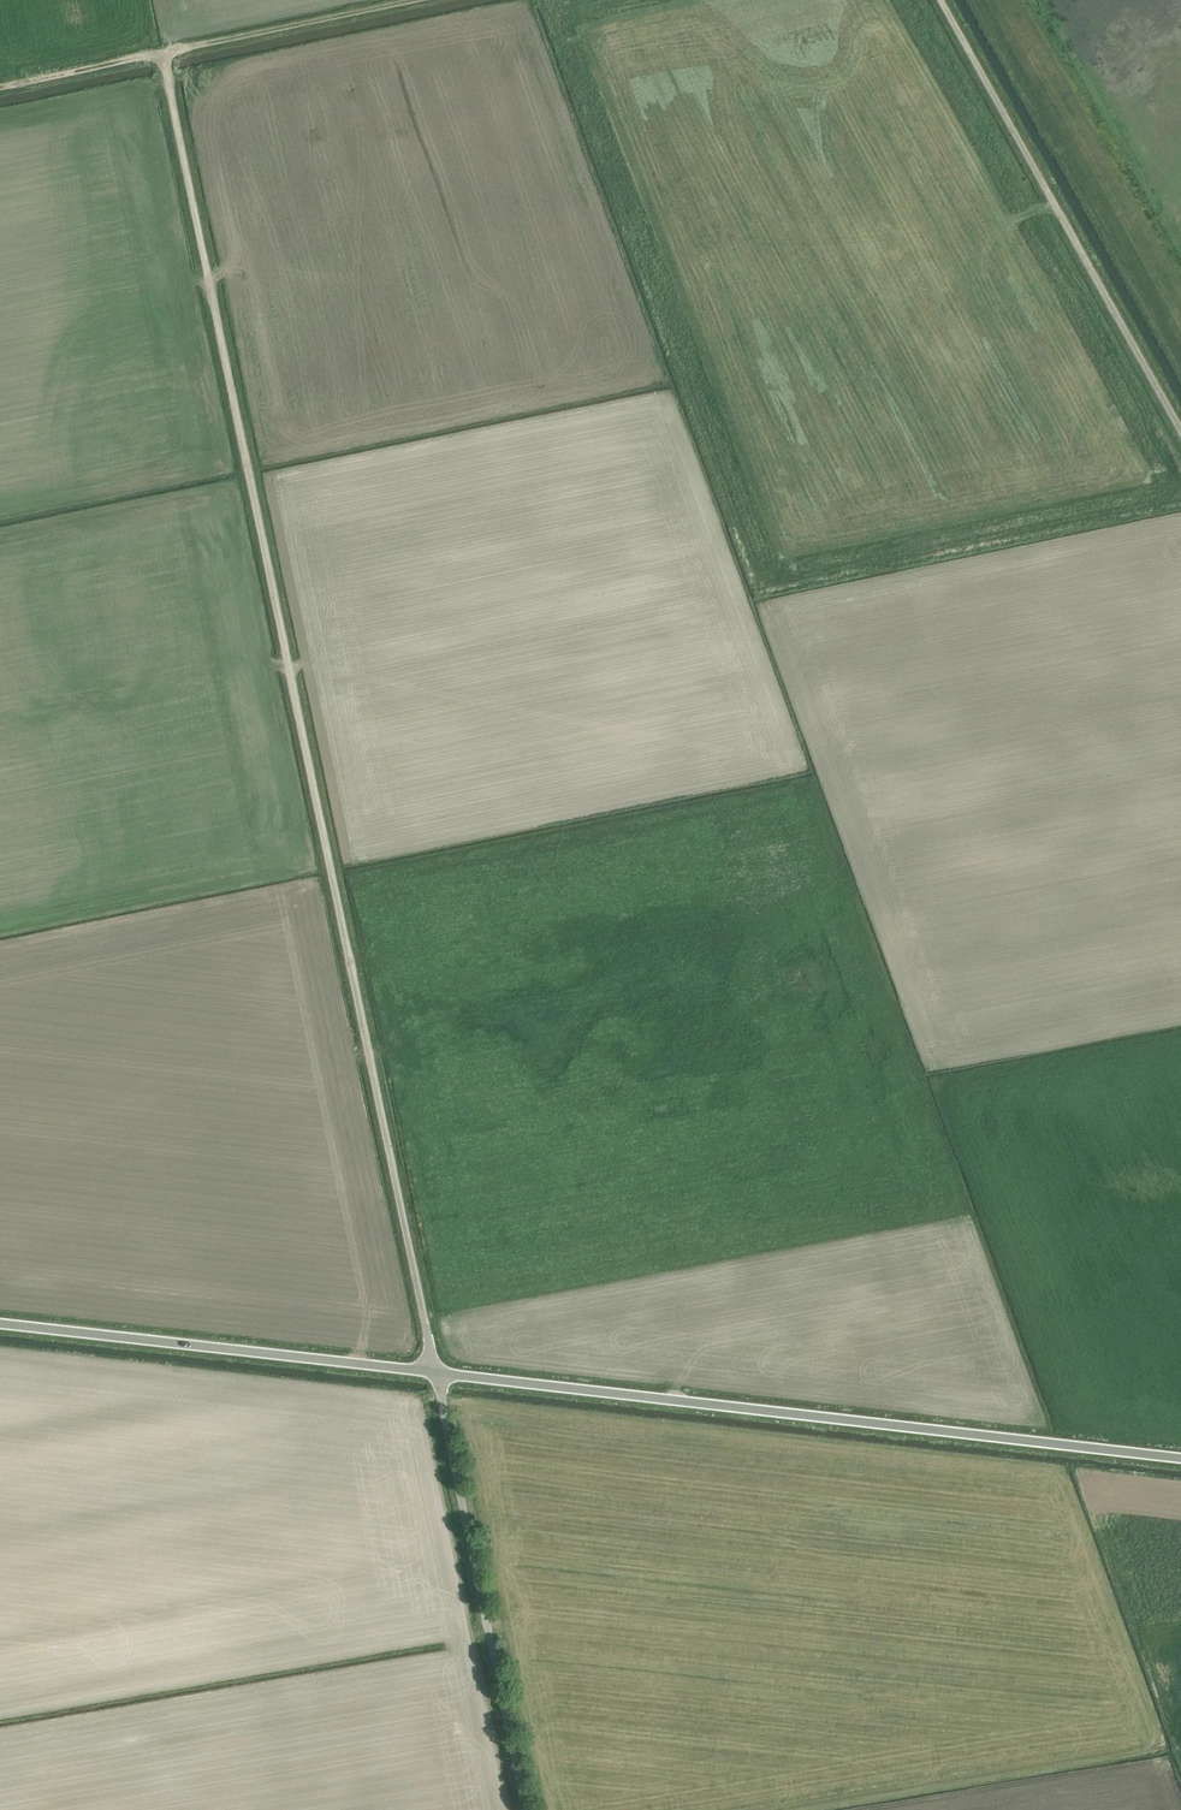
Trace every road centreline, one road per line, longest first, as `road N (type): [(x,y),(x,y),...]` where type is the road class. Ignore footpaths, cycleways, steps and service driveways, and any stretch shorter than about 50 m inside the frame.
road 1 (unclassified): [(436,1371),(163,54)]
road 2 (unclassified): [(1180,1458),(436,1371)]
road 3 (unclassified): [(1180,429),(940,0)]
road 4 (unclassified): [(526,1809),(436,1371)]
road 5 (unclassified): [(436,1371),(0,1324)]
road 6 (track): [(0,88),(416,0)]

